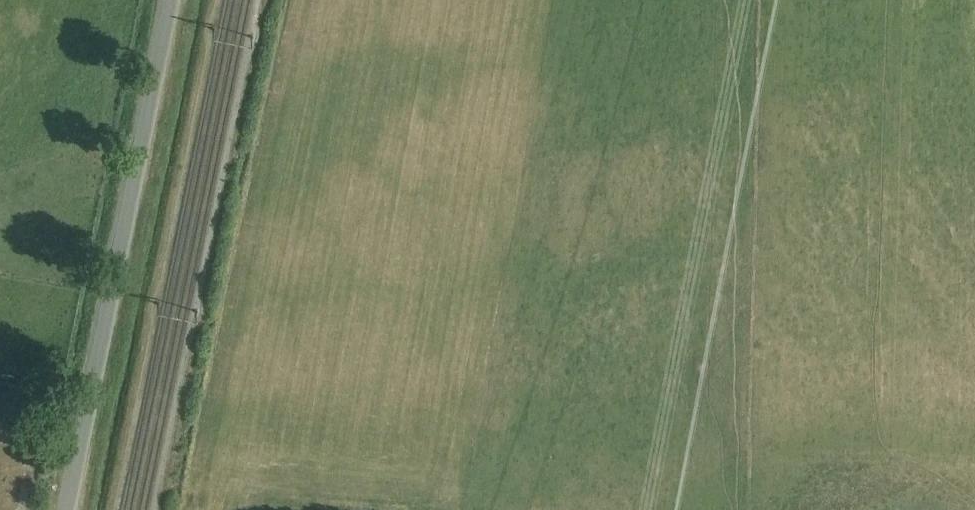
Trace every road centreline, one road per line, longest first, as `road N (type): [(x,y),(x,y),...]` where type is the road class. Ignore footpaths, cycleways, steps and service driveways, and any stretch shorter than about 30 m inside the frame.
road 1 (unclassified): [(65,509),(169,0)]

